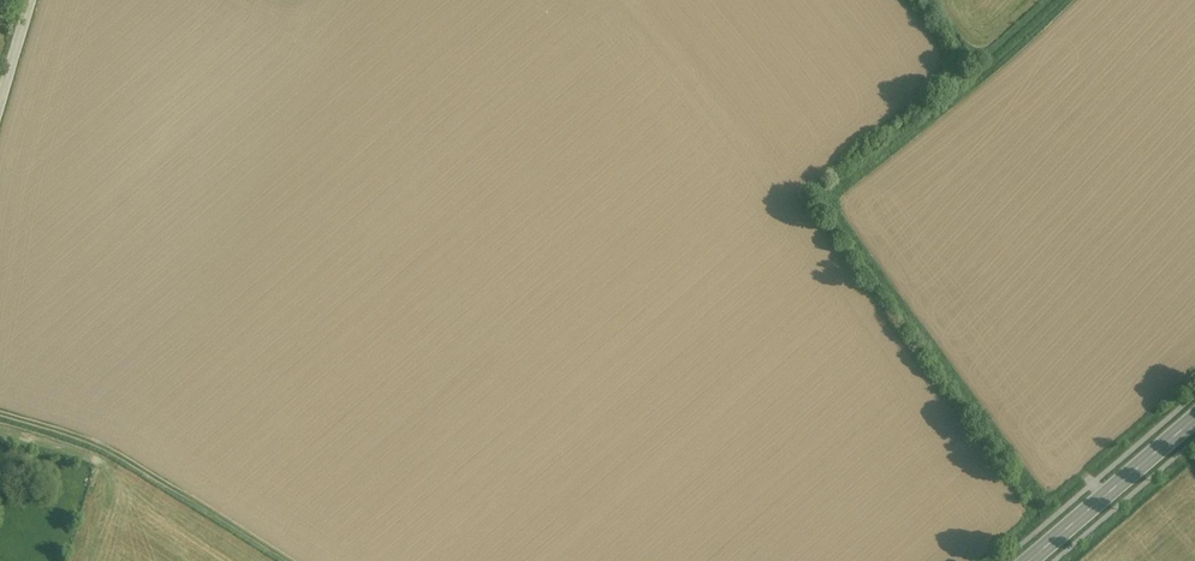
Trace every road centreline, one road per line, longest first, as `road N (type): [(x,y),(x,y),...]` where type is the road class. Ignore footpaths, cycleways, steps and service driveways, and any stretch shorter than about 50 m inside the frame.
road 1 (primary): [(1029,560),(1194,419)]

